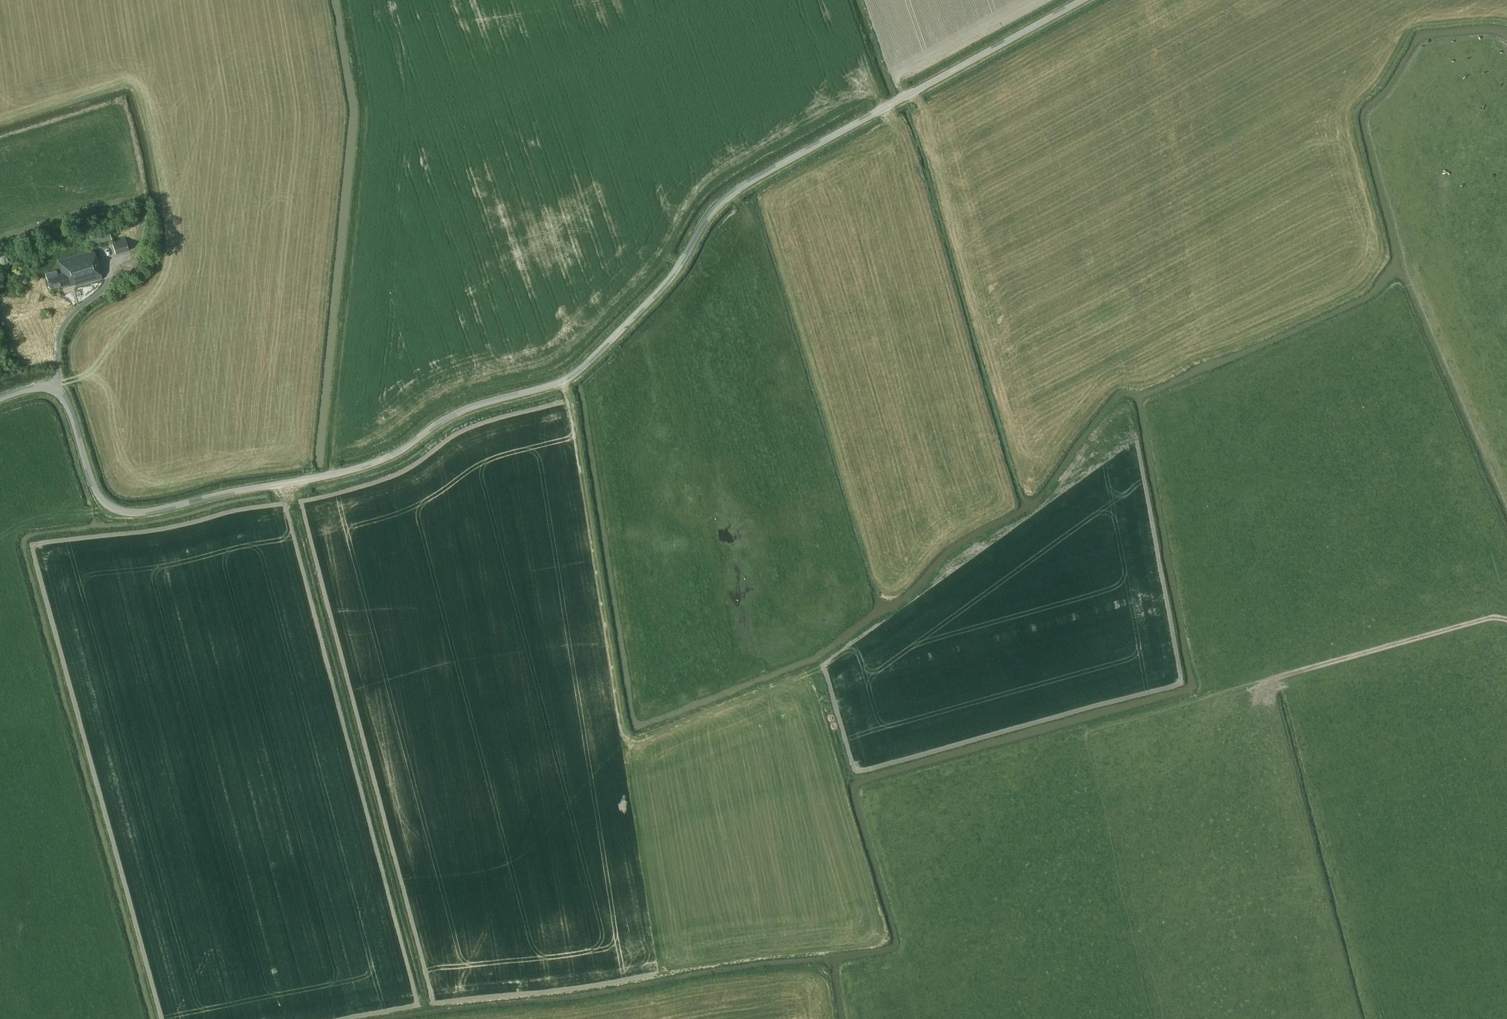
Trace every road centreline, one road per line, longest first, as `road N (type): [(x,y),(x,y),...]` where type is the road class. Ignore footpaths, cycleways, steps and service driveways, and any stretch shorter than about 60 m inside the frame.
road 1 (unclassified): [(0,398),(43,387),(64,399),(99,501),(125,515),(349,474),(407,449),(452,417),(566,383),(674,278),(710,219),(750,183),(1083,0)]

